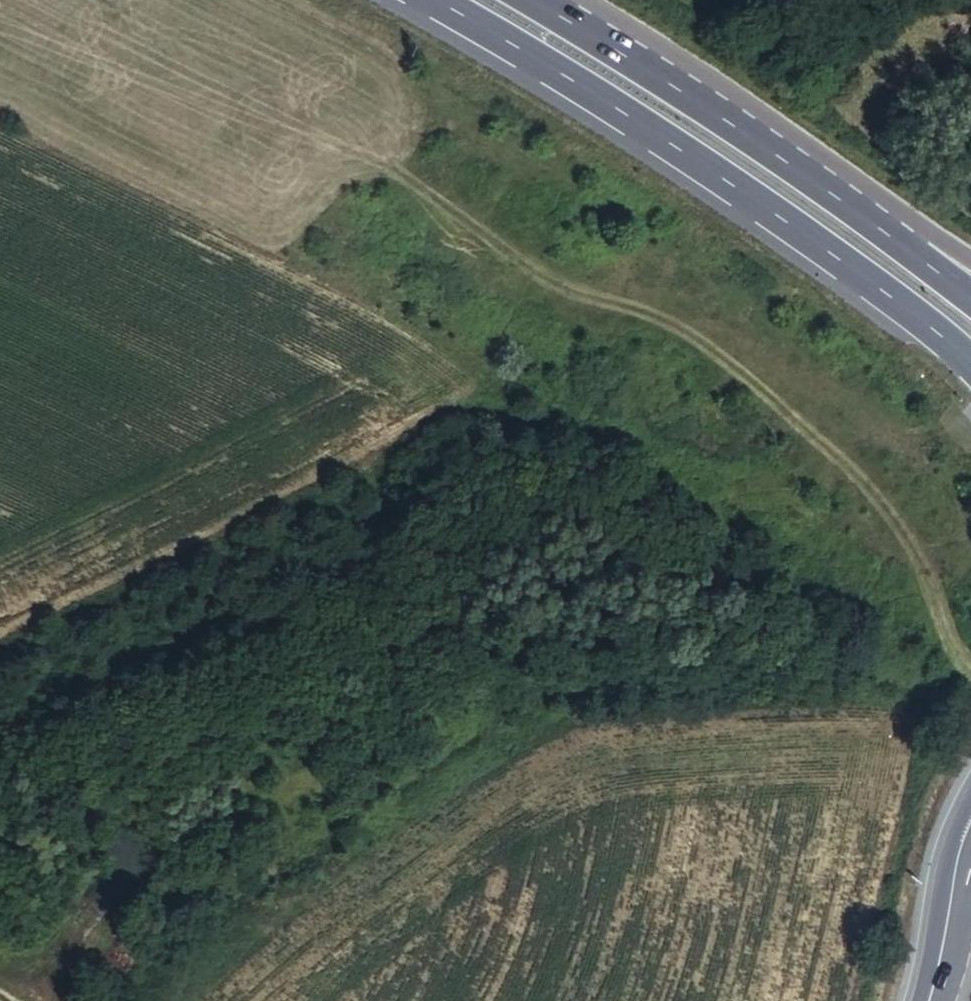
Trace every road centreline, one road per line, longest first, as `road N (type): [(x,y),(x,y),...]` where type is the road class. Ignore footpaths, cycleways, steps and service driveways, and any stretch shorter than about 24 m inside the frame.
road 1 (trunk): [(434,0),(612,105),(797,228),(919,313),(970,362)]
road 2 (trunk): [(864,218),(535,0)]
road 3 (secondary): [(935,1000),(970,859)]
road 4 (trunk): [(970,299),(864,218)]

